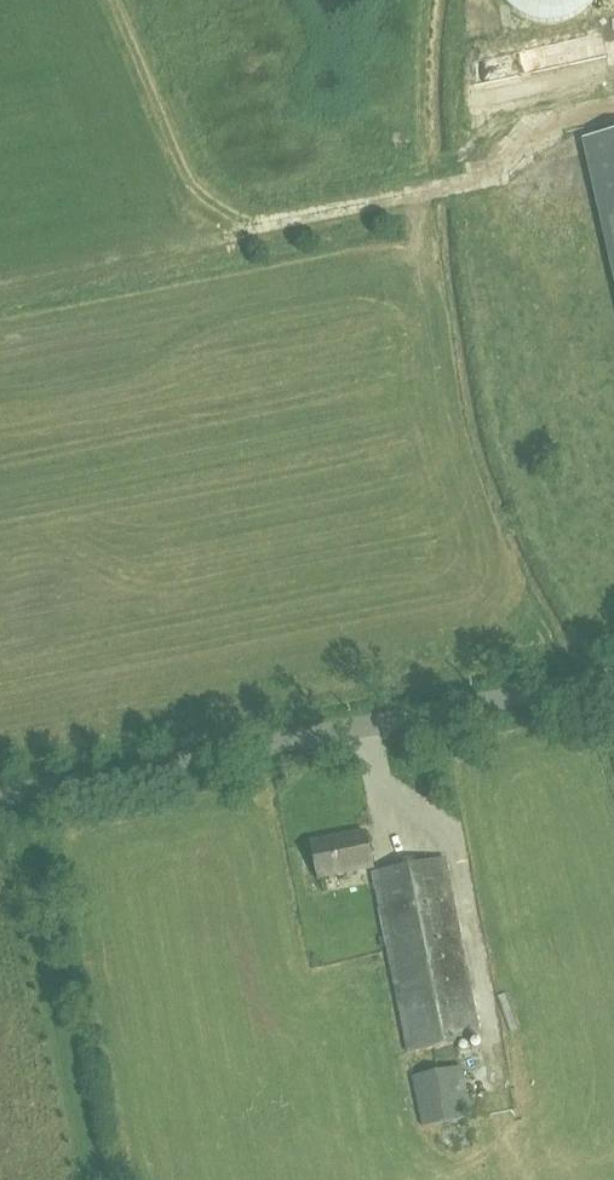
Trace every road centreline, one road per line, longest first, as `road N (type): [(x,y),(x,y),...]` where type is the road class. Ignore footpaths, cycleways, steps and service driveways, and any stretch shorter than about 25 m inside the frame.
road 1 (unclassified): [(0,803),(613,681)]

